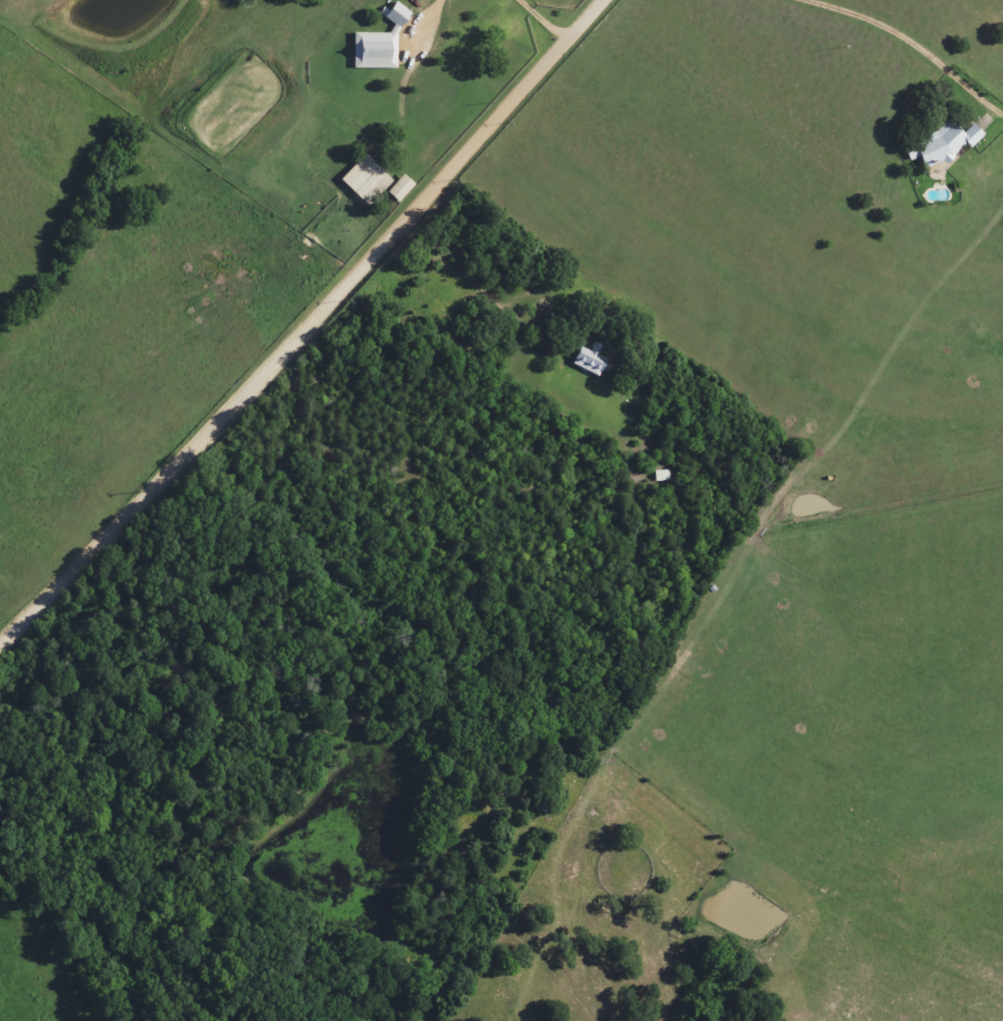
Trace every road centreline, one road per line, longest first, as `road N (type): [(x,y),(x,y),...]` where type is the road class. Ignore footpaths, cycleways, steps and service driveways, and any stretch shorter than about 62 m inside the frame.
road 1 (residential): [(0,652),(196,455),(609,0)]

